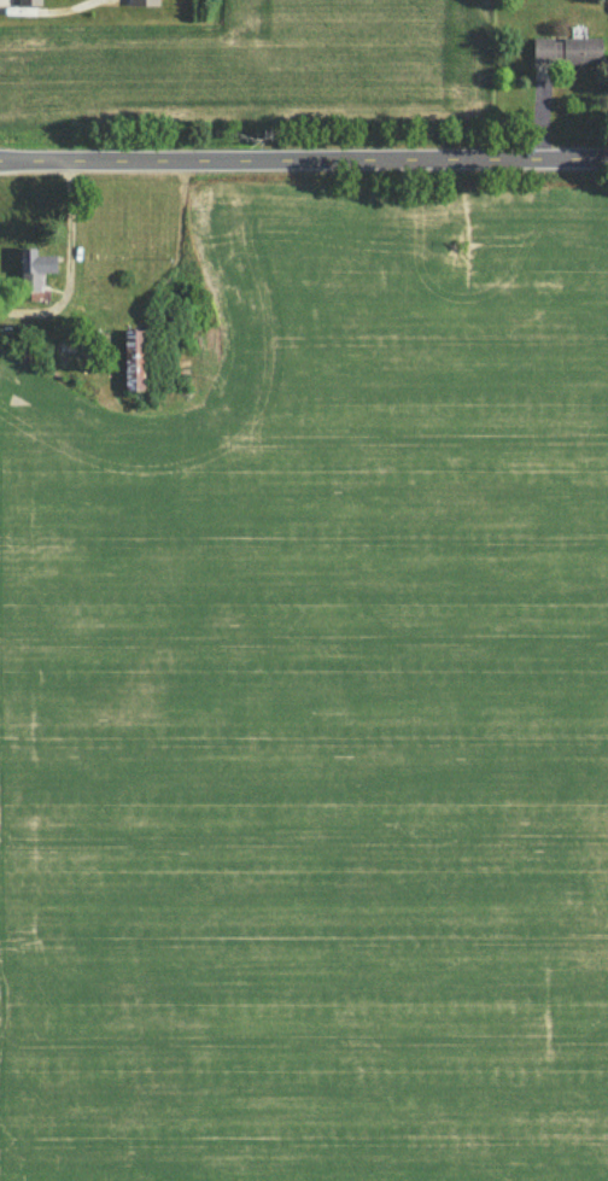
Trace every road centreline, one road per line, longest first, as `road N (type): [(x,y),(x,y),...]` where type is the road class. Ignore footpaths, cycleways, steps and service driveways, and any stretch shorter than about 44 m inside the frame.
road 1 (tertiary): [(0,161),(607,159)]

